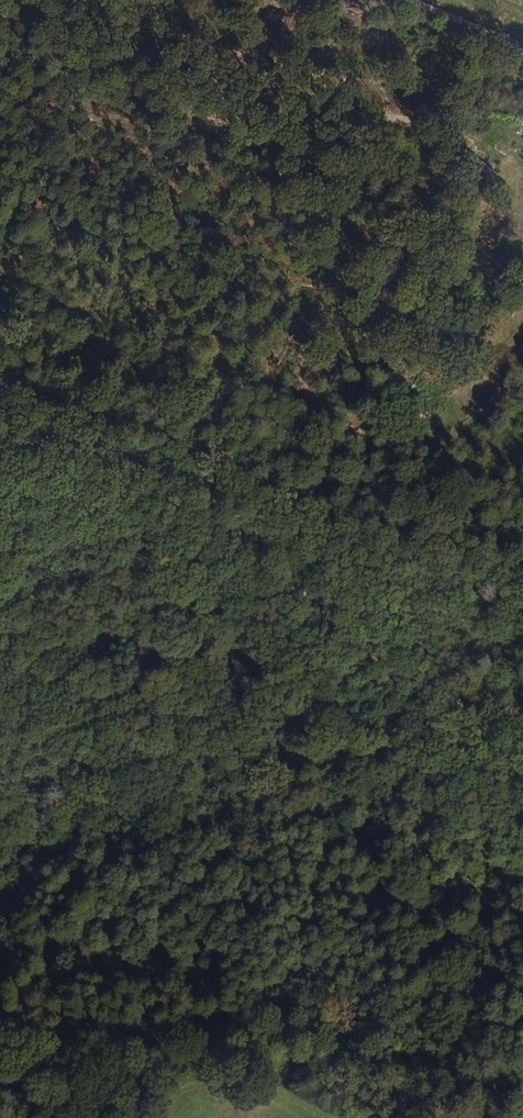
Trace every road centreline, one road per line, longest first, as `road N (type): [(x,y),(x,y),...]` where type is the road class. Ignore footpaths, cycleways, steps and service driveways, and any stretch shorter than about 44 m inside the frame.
road 1 (track): [(389,0),(522,54)]

